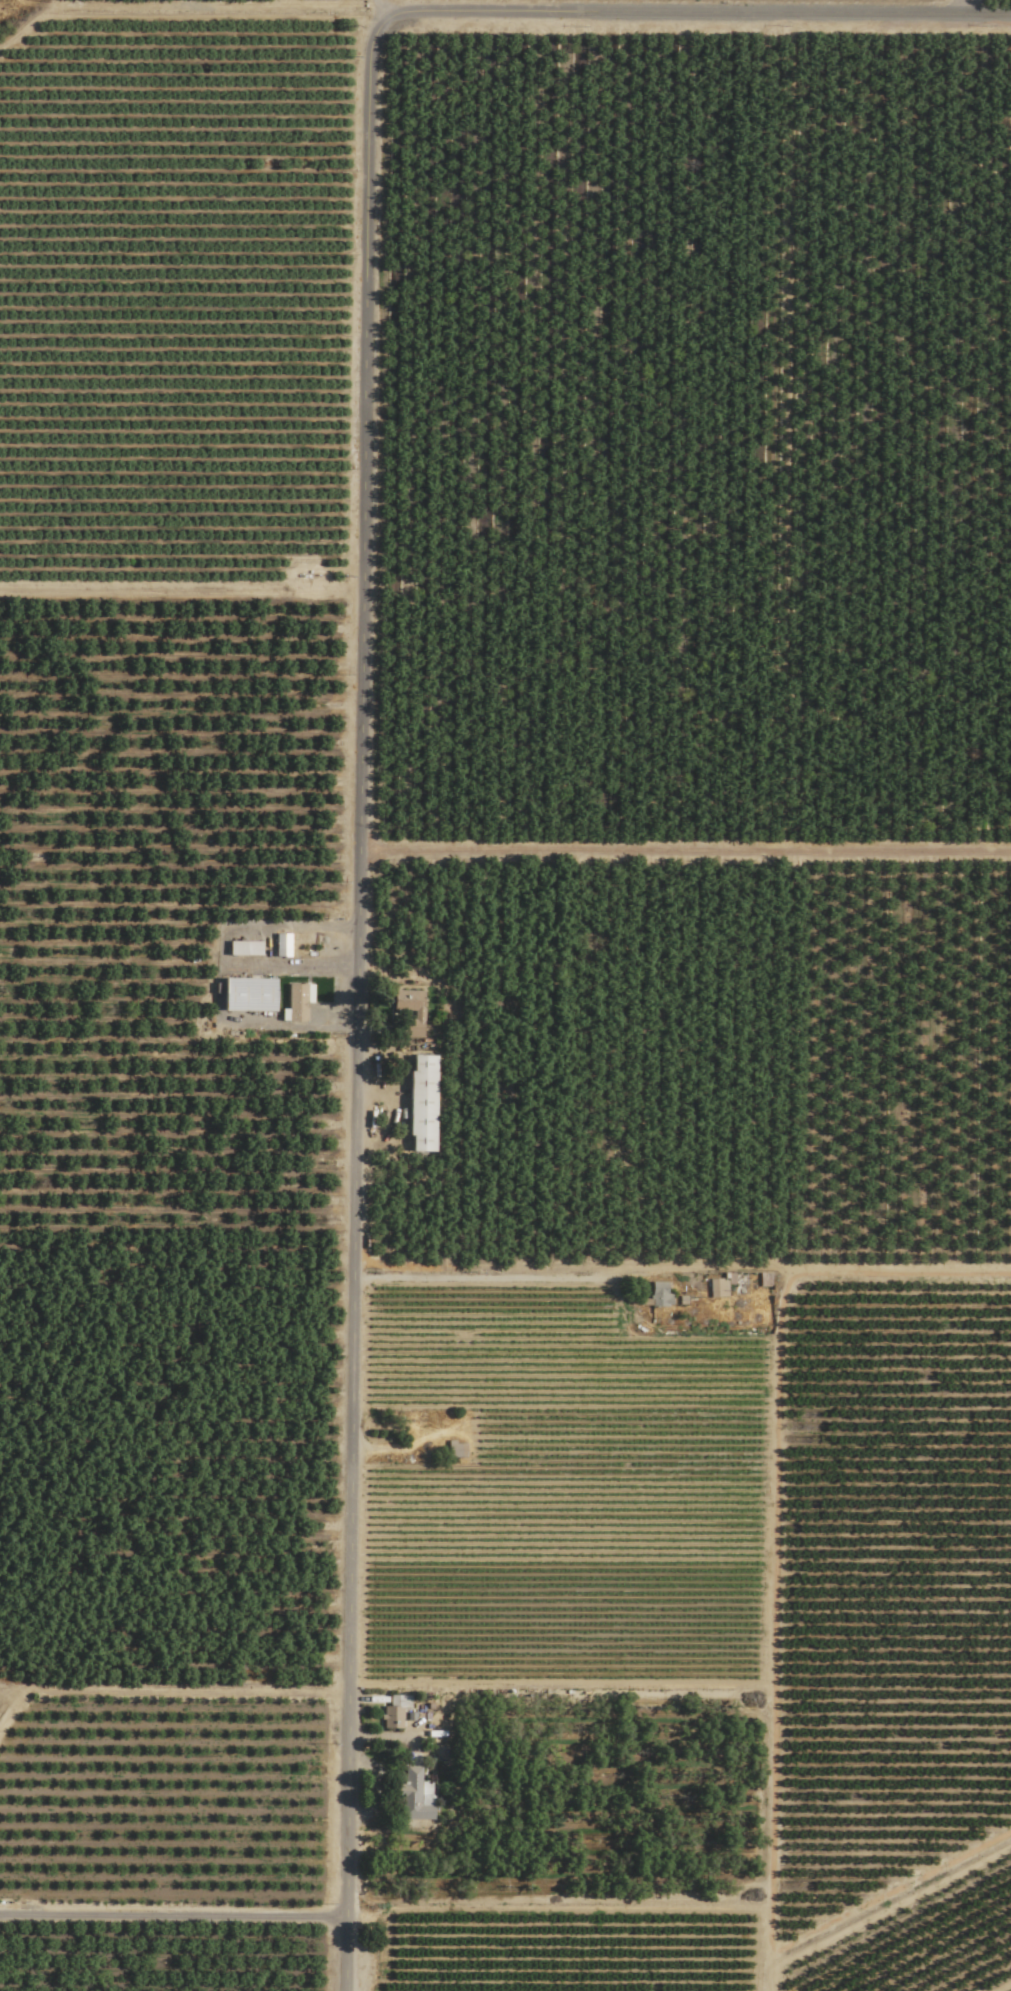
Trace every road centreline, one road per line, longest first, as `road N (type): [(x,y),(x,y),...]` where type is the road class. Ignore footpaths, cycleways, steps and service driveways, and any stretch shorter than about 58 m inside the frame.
road 1 (residential): [(346,1990),(355,965),(370,54),(378,28)]
road 2 (residential): [(378,28),(400,17),(1010,16)]

